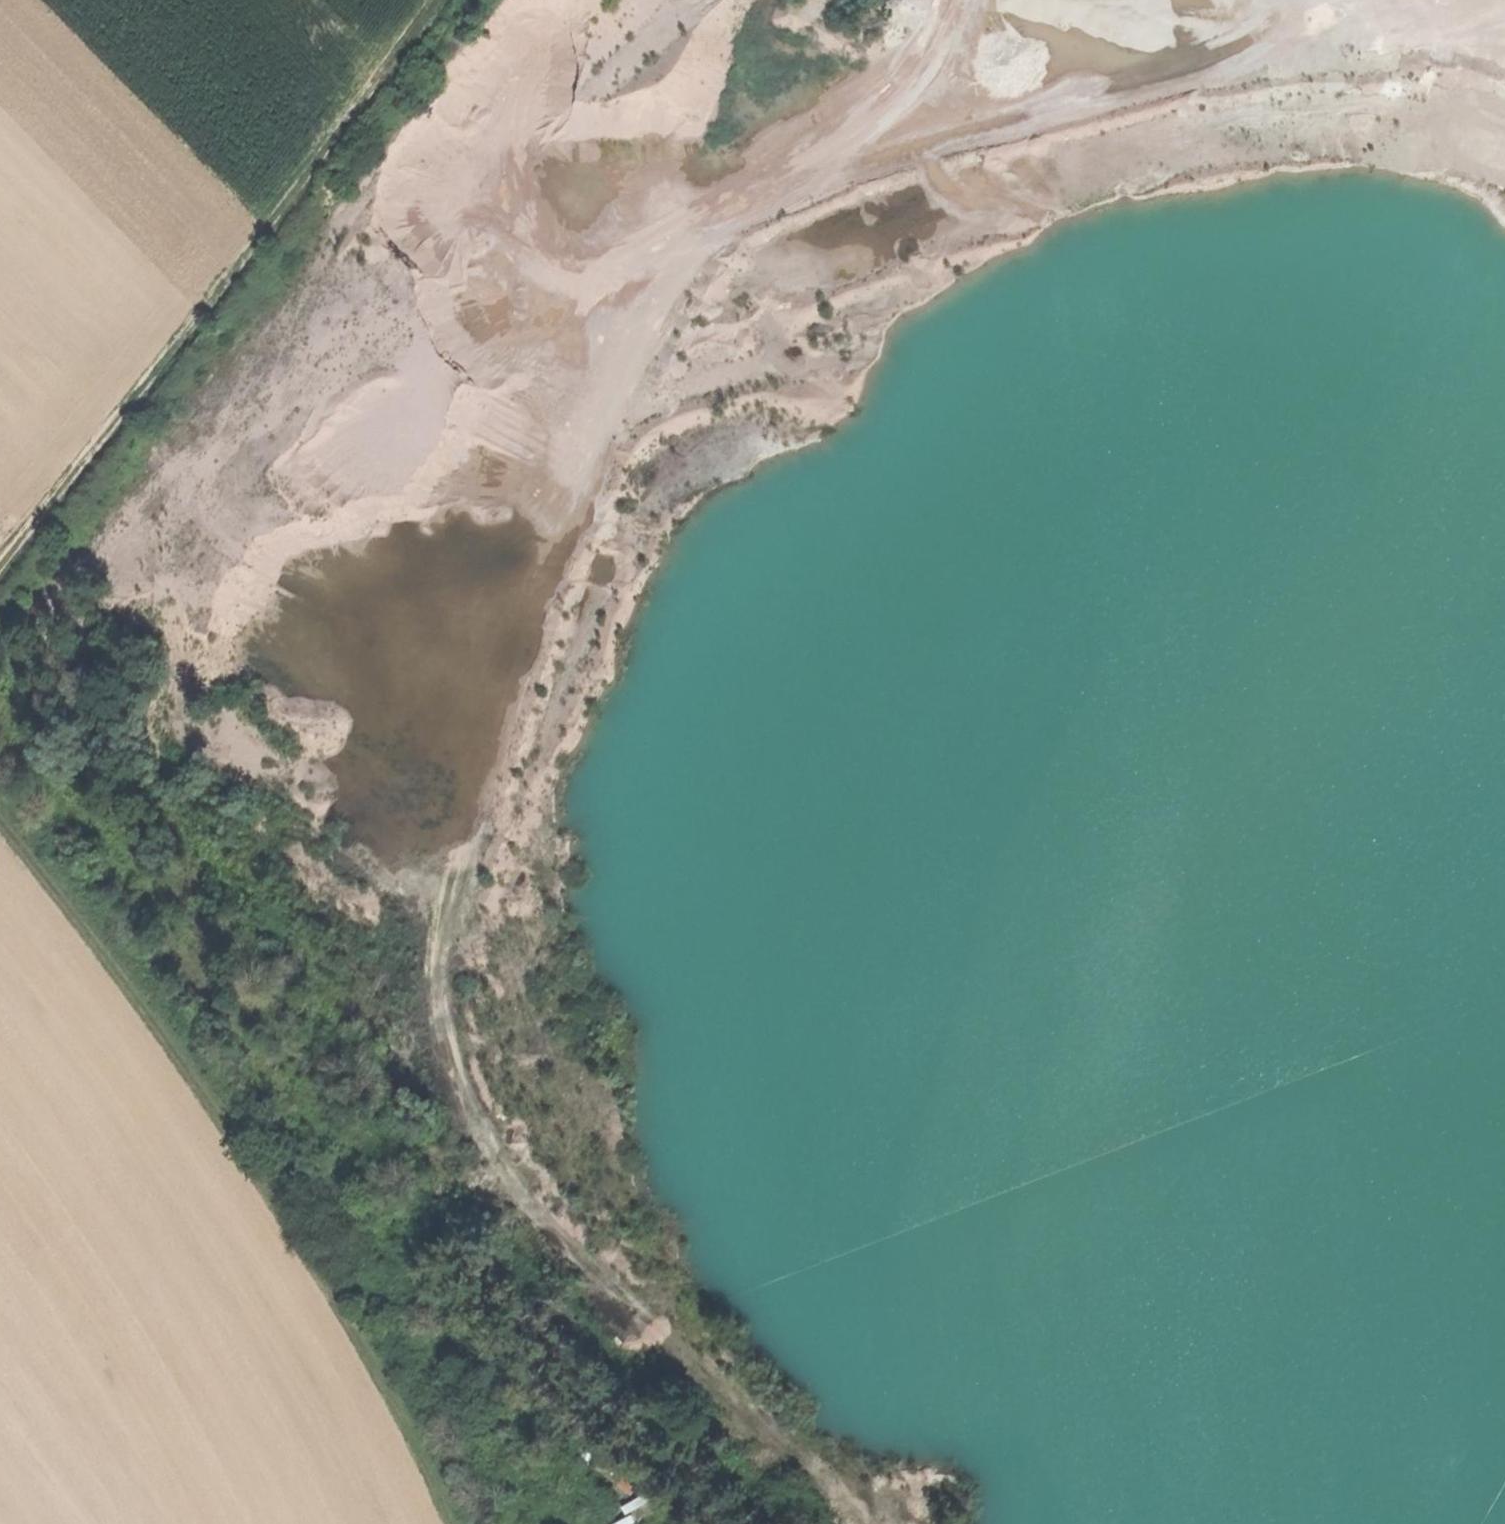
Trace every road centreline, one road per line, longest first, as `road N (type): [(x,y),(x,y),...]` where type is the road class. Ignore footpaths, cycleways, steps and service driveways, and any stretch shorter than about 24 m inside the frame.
road 1 (track): [(0,552),(431,0)]

